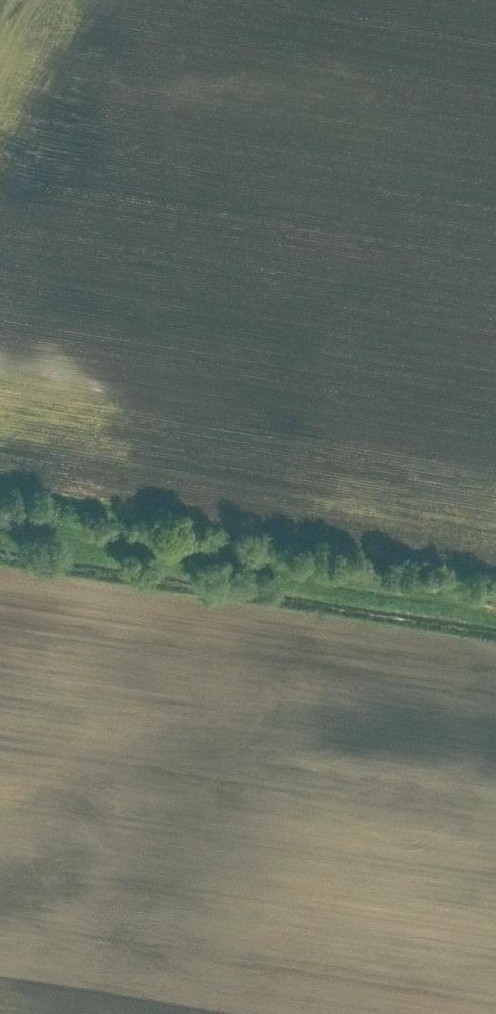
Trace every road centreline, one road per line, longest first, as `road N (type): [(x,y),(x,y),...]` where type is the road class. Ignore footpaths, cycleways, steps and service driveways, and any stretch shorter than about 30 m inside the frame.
road 1 (track): [(495,604),(0,527)]

